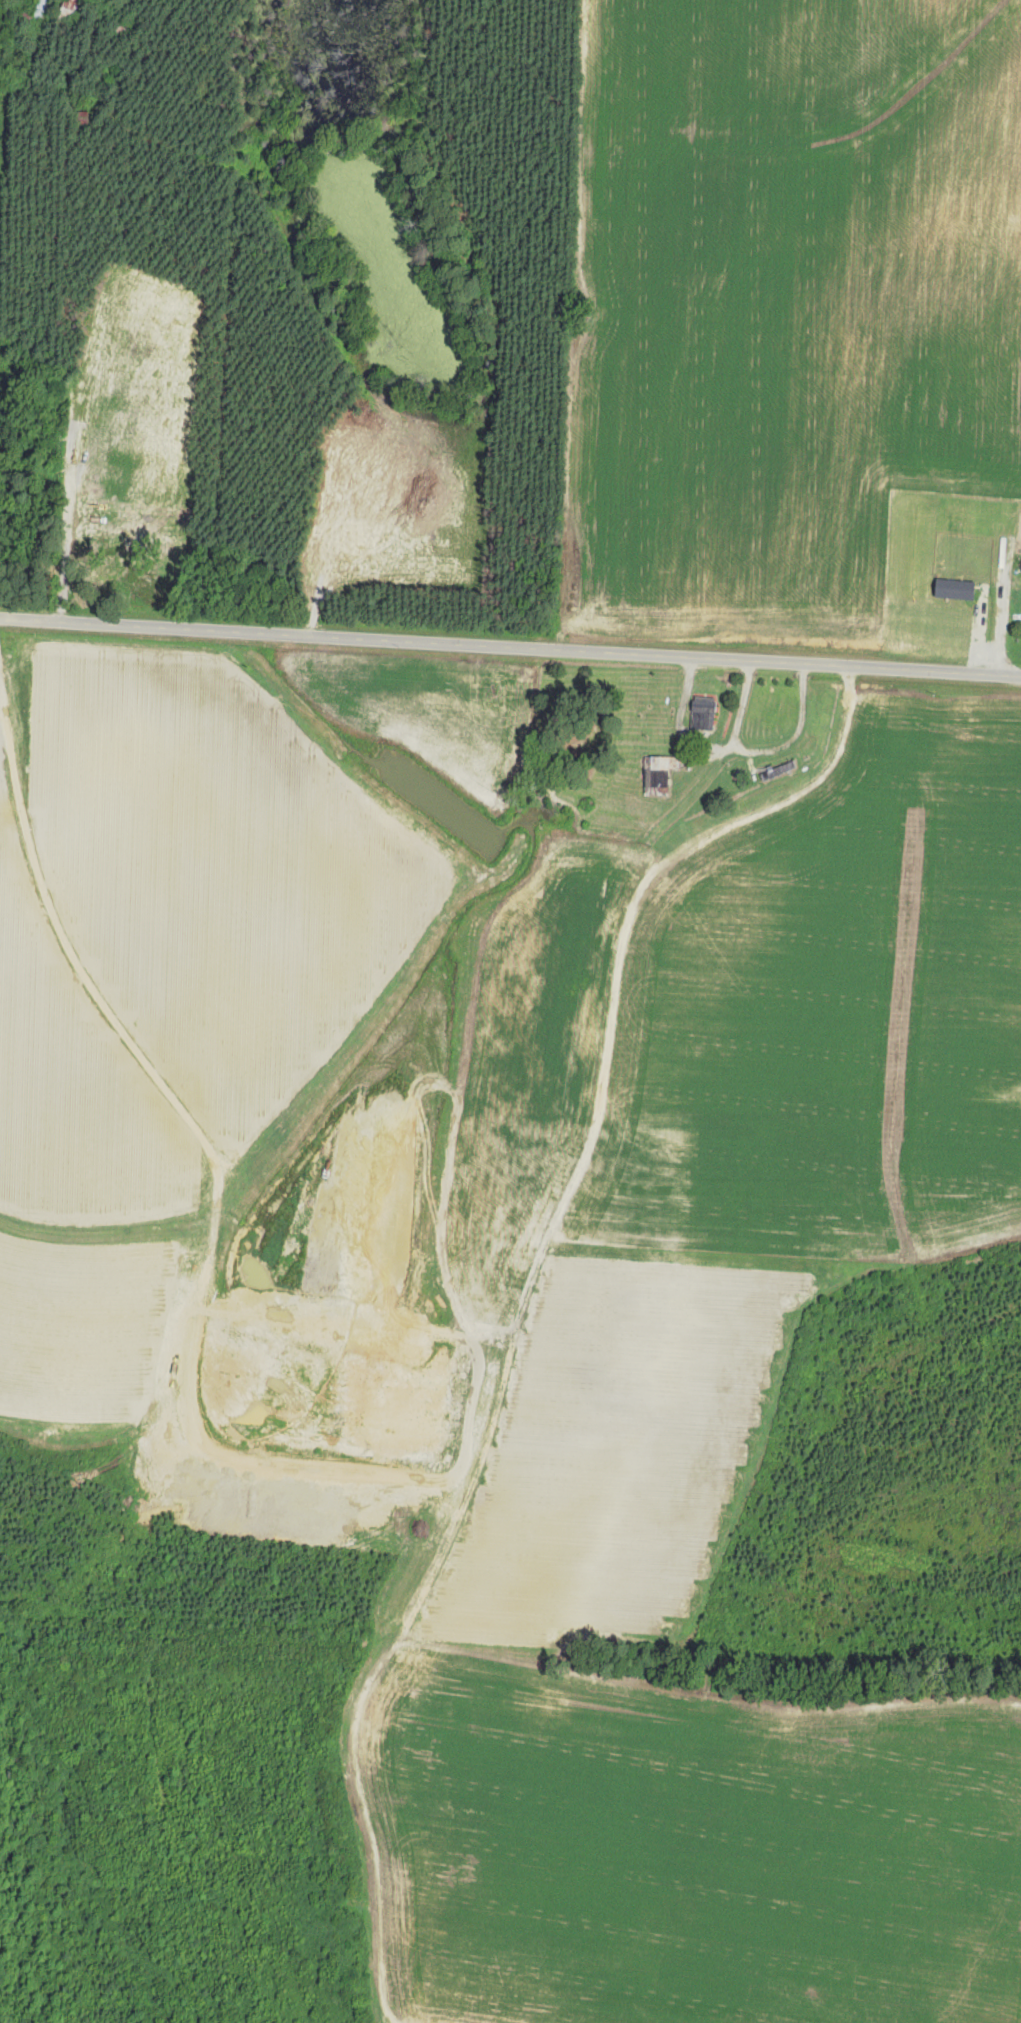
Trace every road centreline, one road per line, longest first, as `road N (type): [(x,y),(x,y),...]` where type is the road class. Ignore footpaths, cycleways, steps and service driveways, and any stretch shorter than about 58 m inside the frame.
road 1 (residential): [(1020,677),(0,622)]

